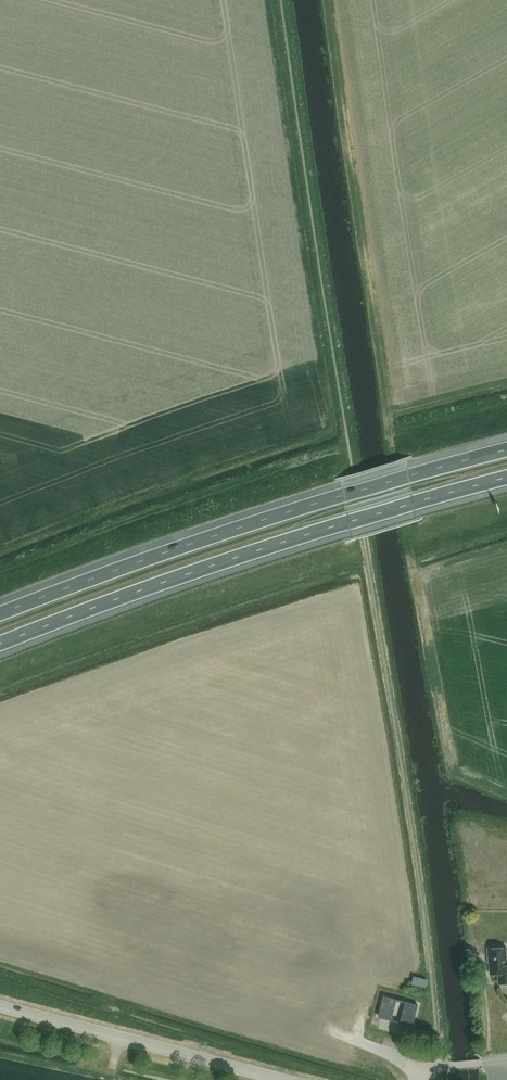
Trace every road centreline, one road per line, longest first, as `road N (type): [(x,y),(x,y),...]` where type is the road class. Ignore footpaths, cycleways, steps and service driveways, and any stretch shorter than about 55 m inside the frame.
road 1 (motorway): [(0,643),(245,554),(506,477)]
road 2 (motorway): [(506,442),(198,536),(0,608)]
road 3 (tertiary): [(284,1079),(0,1007)]

